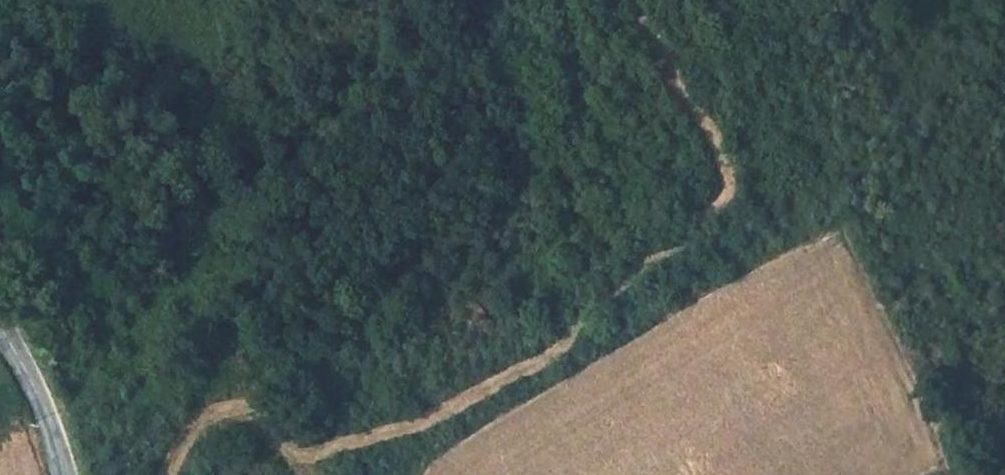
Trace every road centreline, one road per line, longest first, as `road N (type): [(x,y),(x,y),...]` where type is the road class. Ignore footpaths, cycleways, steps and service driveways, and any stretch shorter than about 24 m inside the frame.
road 1 (unclassified): [(61,474),(50,431),(0,328)]

